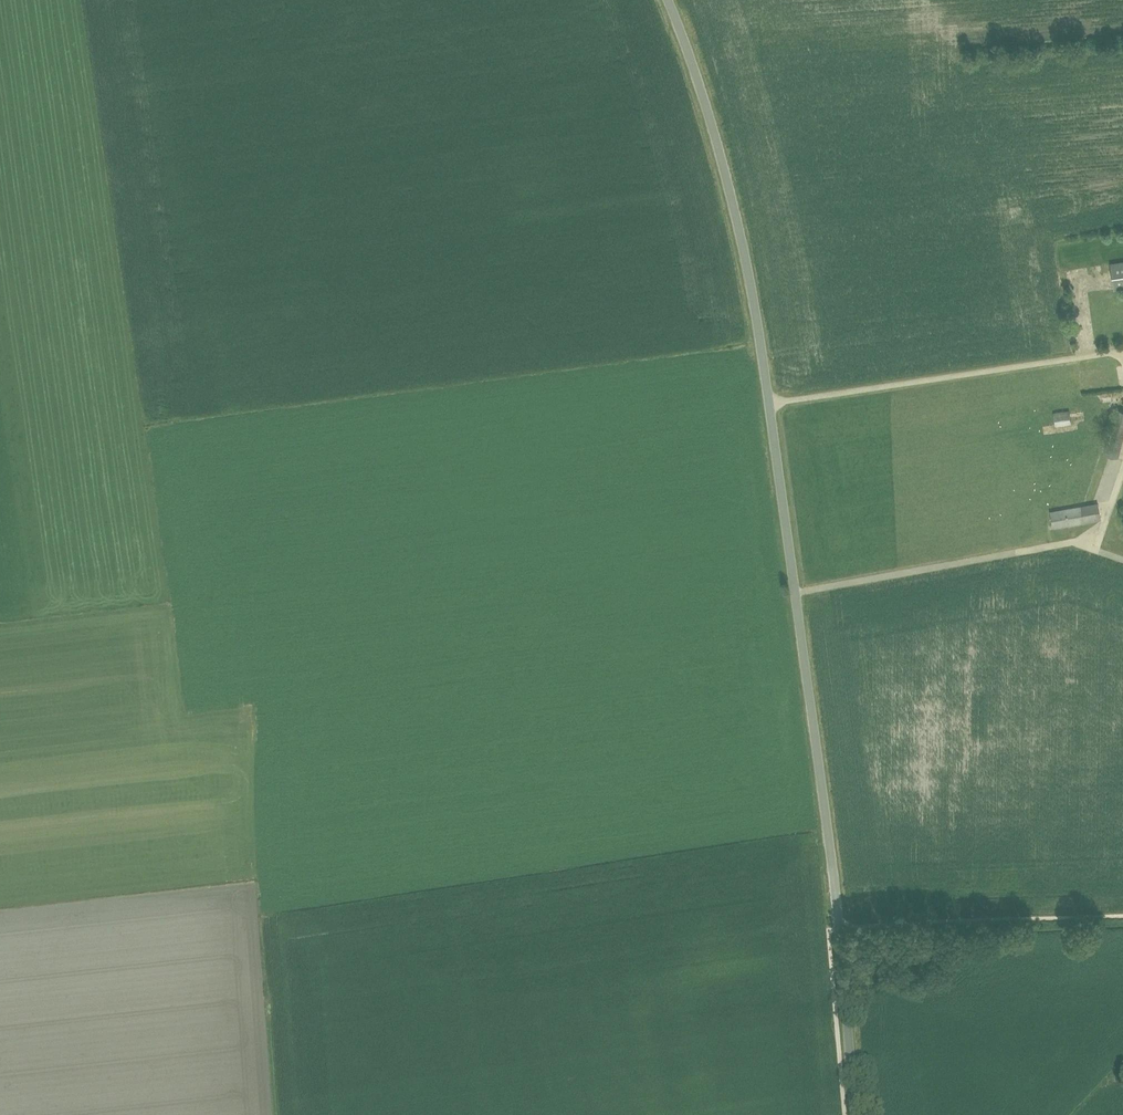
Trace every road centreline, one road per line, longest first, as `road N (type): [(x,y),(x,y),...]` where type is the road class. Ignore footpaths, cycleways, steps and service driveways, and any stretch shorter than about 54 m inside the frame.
road 1 (unclassified): [(855,1114),(816,747),(743,250),(702,85),(666,0)]
road 2 (unclassified): [(278,1114),(259,822)]

